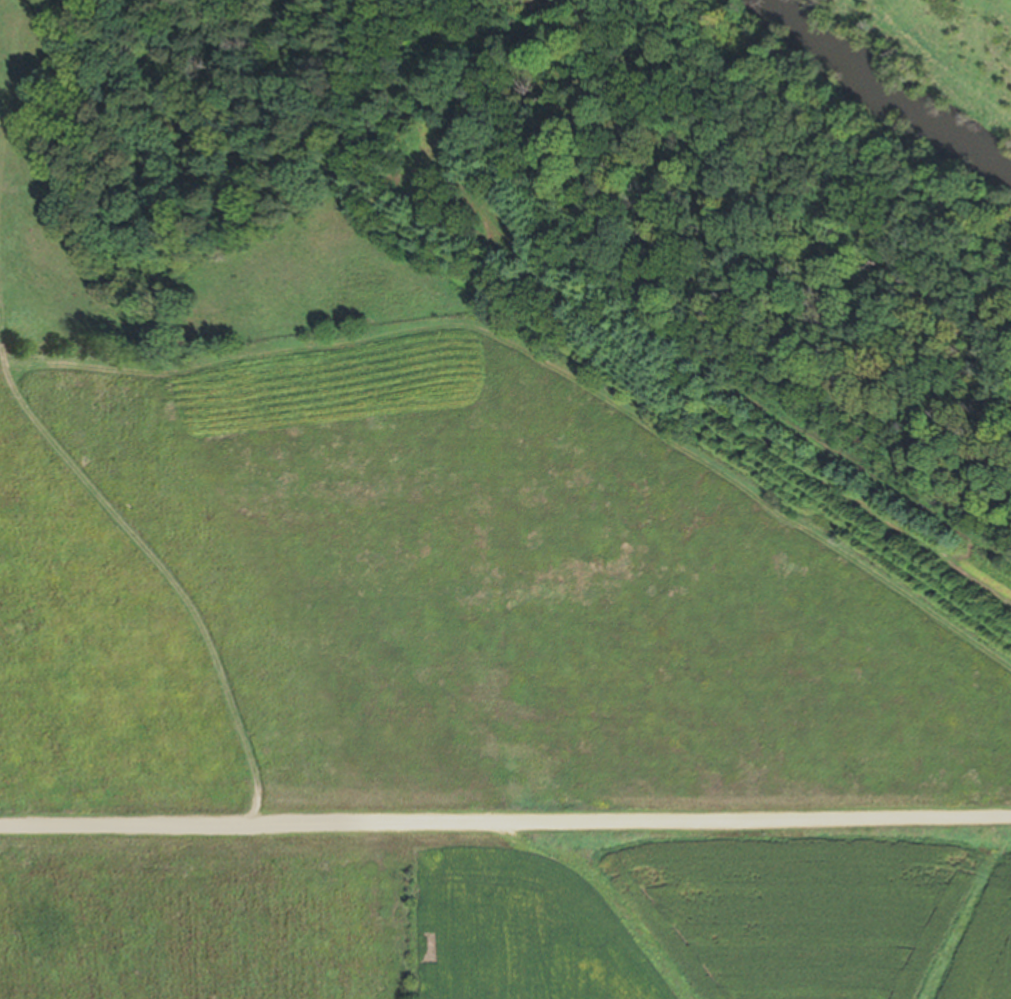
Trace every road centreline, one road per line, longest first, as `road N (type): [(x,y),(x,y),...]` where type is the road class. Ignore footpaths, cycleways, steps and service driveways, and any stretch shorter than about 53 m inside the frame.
road 1 (residential): [(0,820),(1010,814)]

